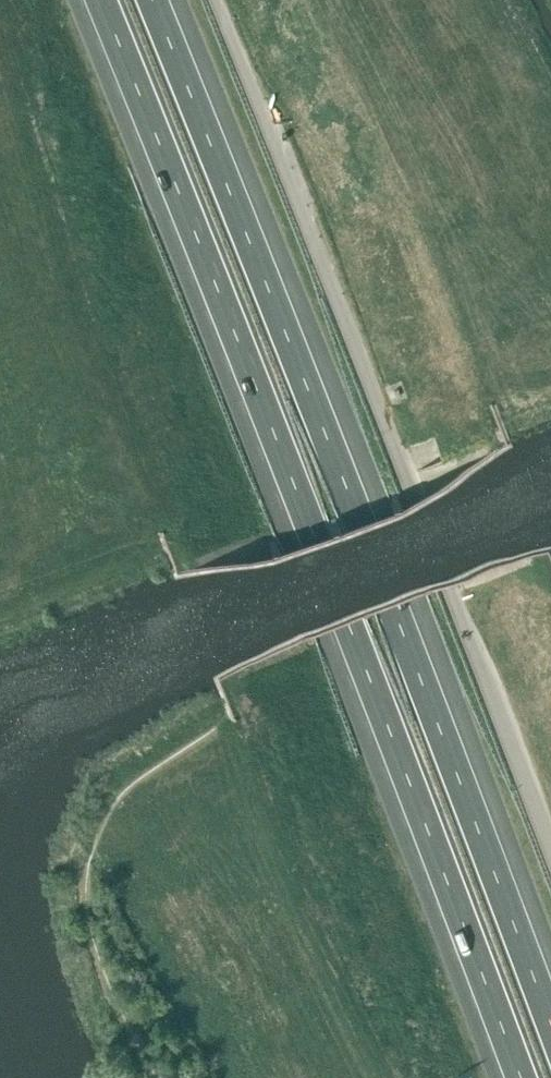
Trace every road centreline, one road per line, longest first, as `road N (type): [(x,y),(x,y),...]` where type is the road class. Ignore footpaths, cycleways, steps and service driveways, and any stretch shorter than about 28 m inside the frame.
road 1 (motorway): [(97,0),(342,607),(517,1077)]
road 2 (motorway): [(550,1022),(158,0)]
road 3 (unclassified): [(550,864),(212,0)]

